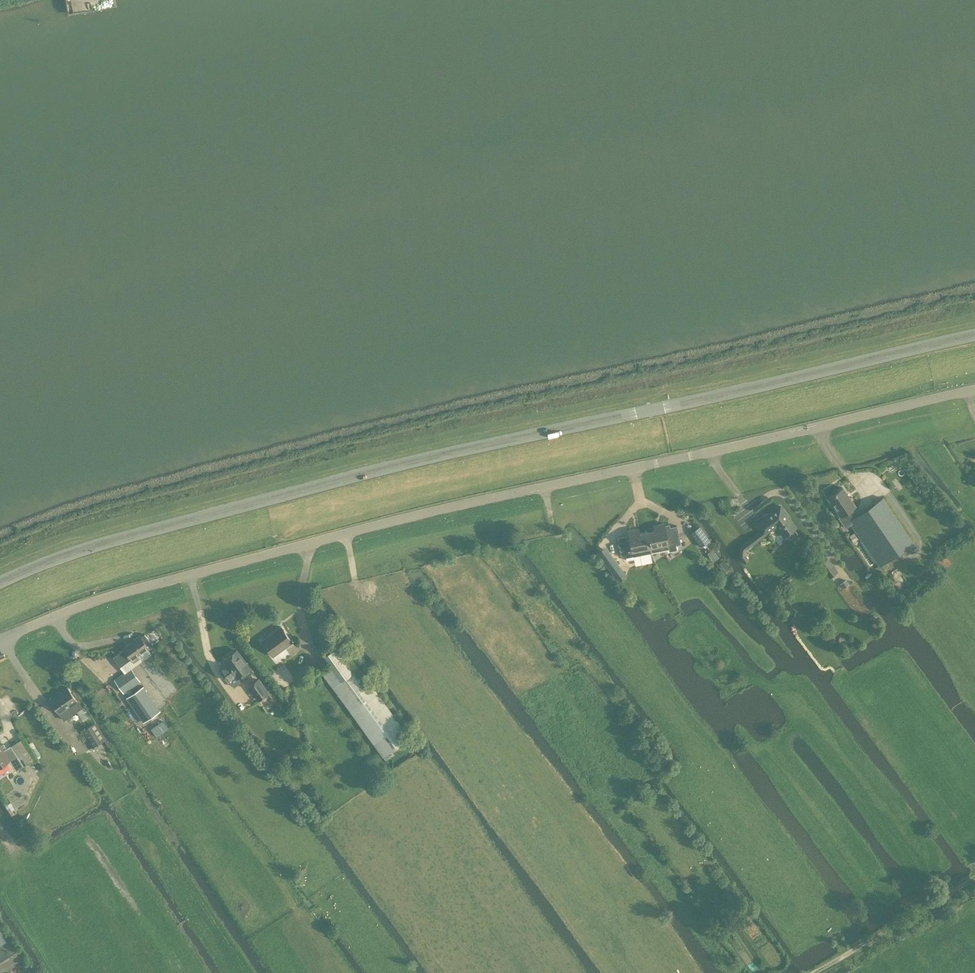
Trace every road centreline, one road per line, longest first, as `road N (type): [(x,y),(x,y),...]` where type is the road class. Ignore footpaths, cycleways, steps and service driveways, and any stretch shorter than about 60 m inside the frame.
road 1 (unclassified): [(0,640),(91,602),(340,536),(974,391)]
road 2 (secondary): [(0,584),(107,545),(341,482),(974,336)]
road 3 (track): [(810,972),(974,880)]

